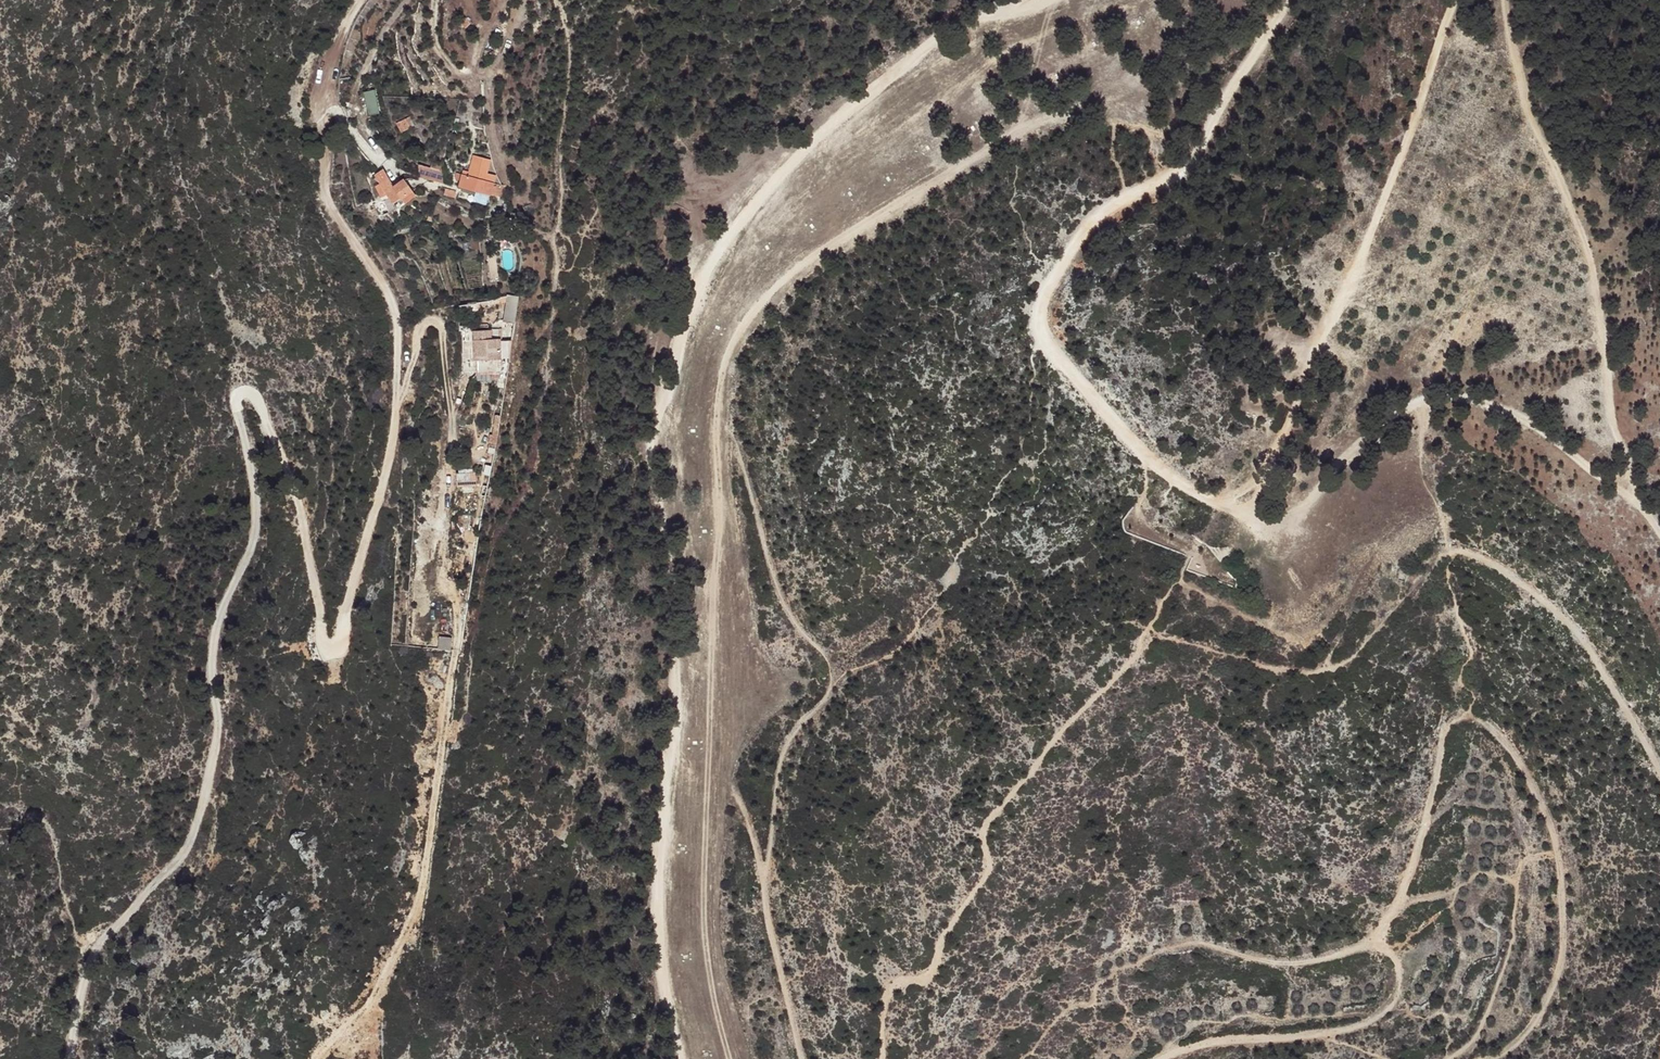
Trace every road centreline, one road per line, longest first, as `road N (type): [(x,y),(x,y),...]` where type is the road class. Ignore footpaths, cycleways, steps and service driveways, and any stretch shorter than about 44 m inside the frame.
road 1 (track): [(682,1058),(663,994),(651,899),(676,679),(671,550),(649,454),(665,380),(694,300),(768,194),(867,95),(950,29),(1017,0)]
road 2 (track): [(1284,0),(1188,164),(1159,188),(1112,204),(1069,253),(1039,312),(1069,372),(1157,465),(1252,527),(1278,531),(1399,414),(1447,397),(1528,419),(1629,496),(1659,532)]
road 3 (track): [(1659,768),(1568,621),(1504,572),(1462,552),(1434,566),(1340,669),(1286,674),(1152,636),(985,825),(985,875),(939,940),(936,972),(890,994),(884,1058)]
road 4 (track): [(361,0),(344,30),(324,118),(327,186),(393,306),(400,359),(393,451),(333,658),(323,648),(285,468),(239,388)]
road 5 (track): [(1492,1058),(1534,1031),(1560,979),(1568,919),(1561,846),(1520,761),(1489,725),(1454,722),(1443,738),(1406,891),(1377,937),(1402,973),(1402,992),(1385,1014),(1355,1031),(1199,1047),(1163,1058)]
road 6 (track): [(527,0),(490,95),(507,174),(536,230),(555,248),(542,415),(525,497),(485,572),(467,712),(460,727),(446,727)]
road 7 (track): [(239,388),(233,400),(258,518),(216,641),(213,769),(185,852),(85,965),(65,1058)]
road 8 (track): [(765,876),(777,830),(781,757),(836,679),(825,647),(804,637),(787,612),(772,573),(733,417),(739,236)]
road 9 (track): [(1454,0),(1390,184),(1274,458),(1222,508)]
road 10 (track): [(1629,496),(1594,272),(1523,86),(1507,0)]
road 11 (track): [(322,1058),(376,1000),(421,893),(454,654)]
road 12 (track): [(1393,911),(1484,876),(1518,883),(1509,953),(1486,1019),(1450,1058)]
road 13 (track): [(804,1058),(765,876),(732,775)]

